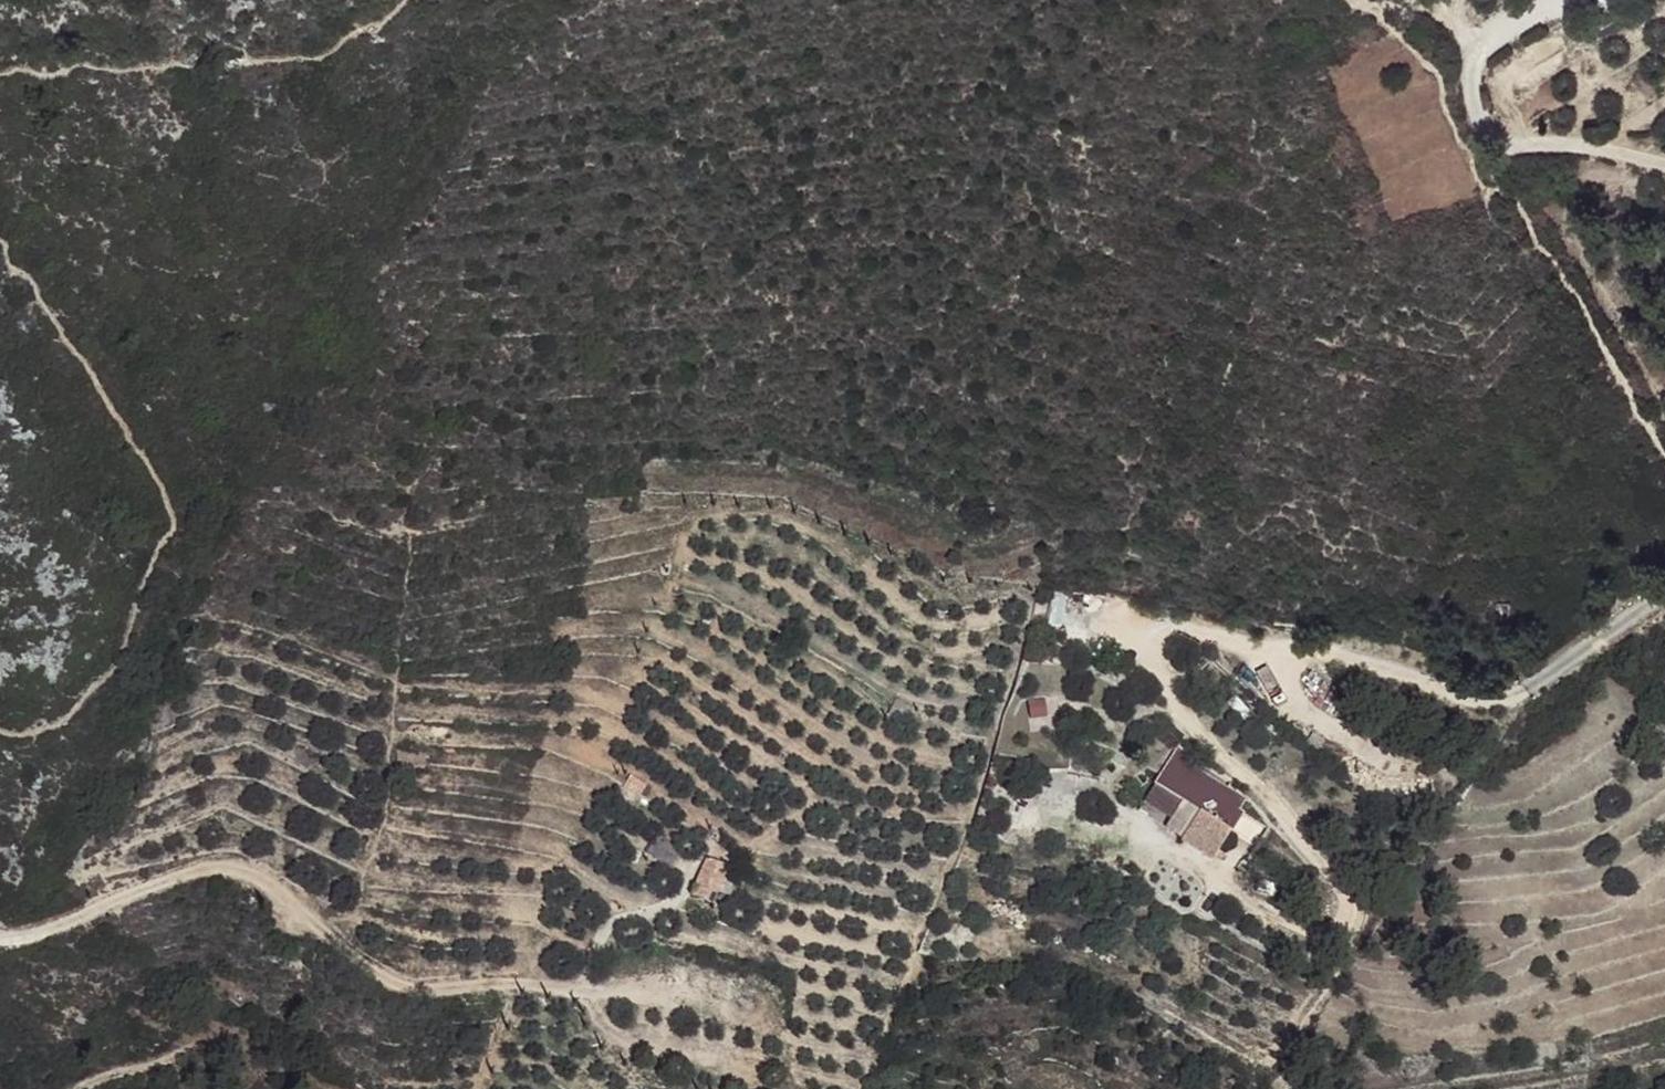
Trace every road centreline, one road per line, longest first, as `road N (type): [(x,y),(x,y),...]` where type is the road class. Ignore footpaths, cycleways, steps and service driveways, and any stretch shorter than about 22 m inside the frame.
road 1 (track): [(1664,585),(1594,660),(1523,690),(1473,693),(1311,649),(1264,650)]
road 2 (track): [(209,866),(36,941),(0,932)]
road 3 (track): [(1664,162),(1554,141),(1468,144)]

